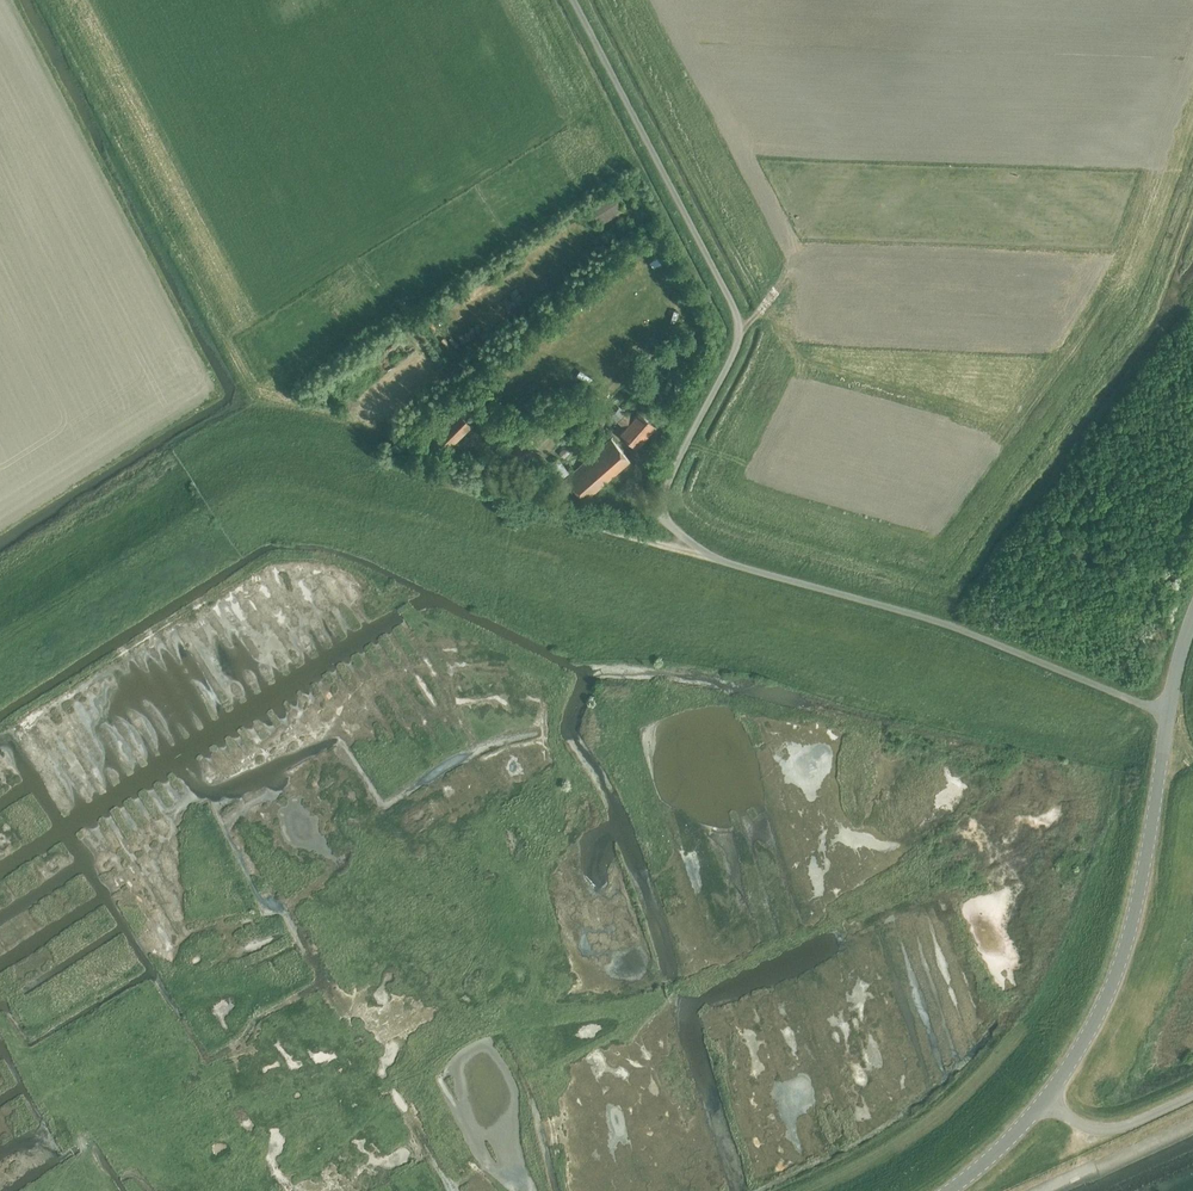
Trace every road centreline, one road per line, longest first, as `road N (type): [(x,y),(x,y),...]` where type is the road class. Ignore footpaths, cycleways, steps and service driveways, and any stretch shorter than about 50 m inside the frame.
road 1 (unclassified): [(1169,713),(1126,706),(891,614),(715,564),(665,532),(655,505),(659,478),(722,342),(722,315),(559,0)]
road 2 (unclassified): [(948,1190),(1044,1101),(1096,1019),(1138,898),(1169,713)]

